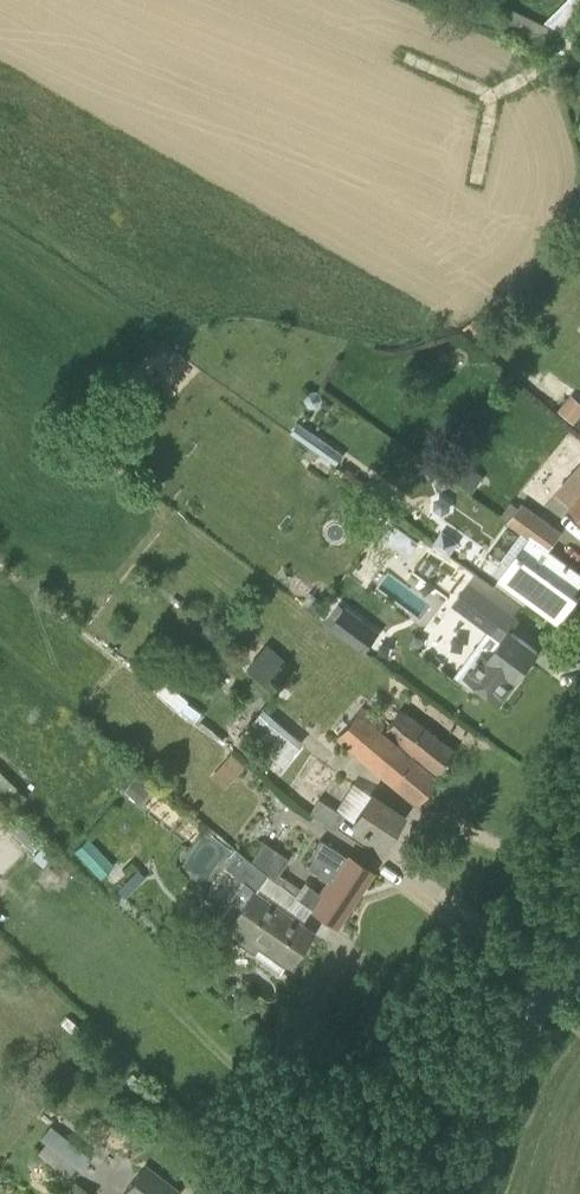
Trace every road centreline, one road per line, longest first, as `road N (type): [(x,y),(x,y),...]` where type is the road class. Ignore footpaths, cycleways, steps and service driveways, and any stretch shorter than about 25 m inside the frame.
road 1 (tertiary): [(450,1193),(496,1077),(579,937)]

